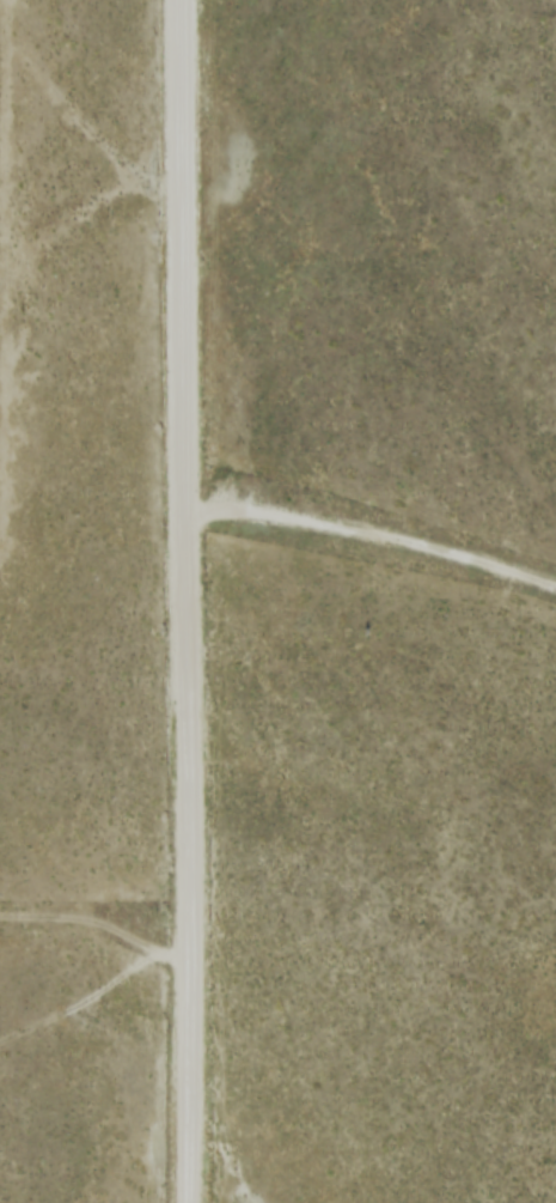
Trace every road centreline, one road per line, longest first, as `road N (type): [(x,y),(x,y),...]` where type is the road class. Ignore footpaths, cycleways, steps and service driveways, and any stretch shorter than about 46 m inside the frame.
road 1 (residential): [(188,1202),(182,0)]
road 2 (residential): [(555,590),(314,522),(228,514),(184,518)]
road 3 (track): [(190,959),(66,921),(0,920)]

